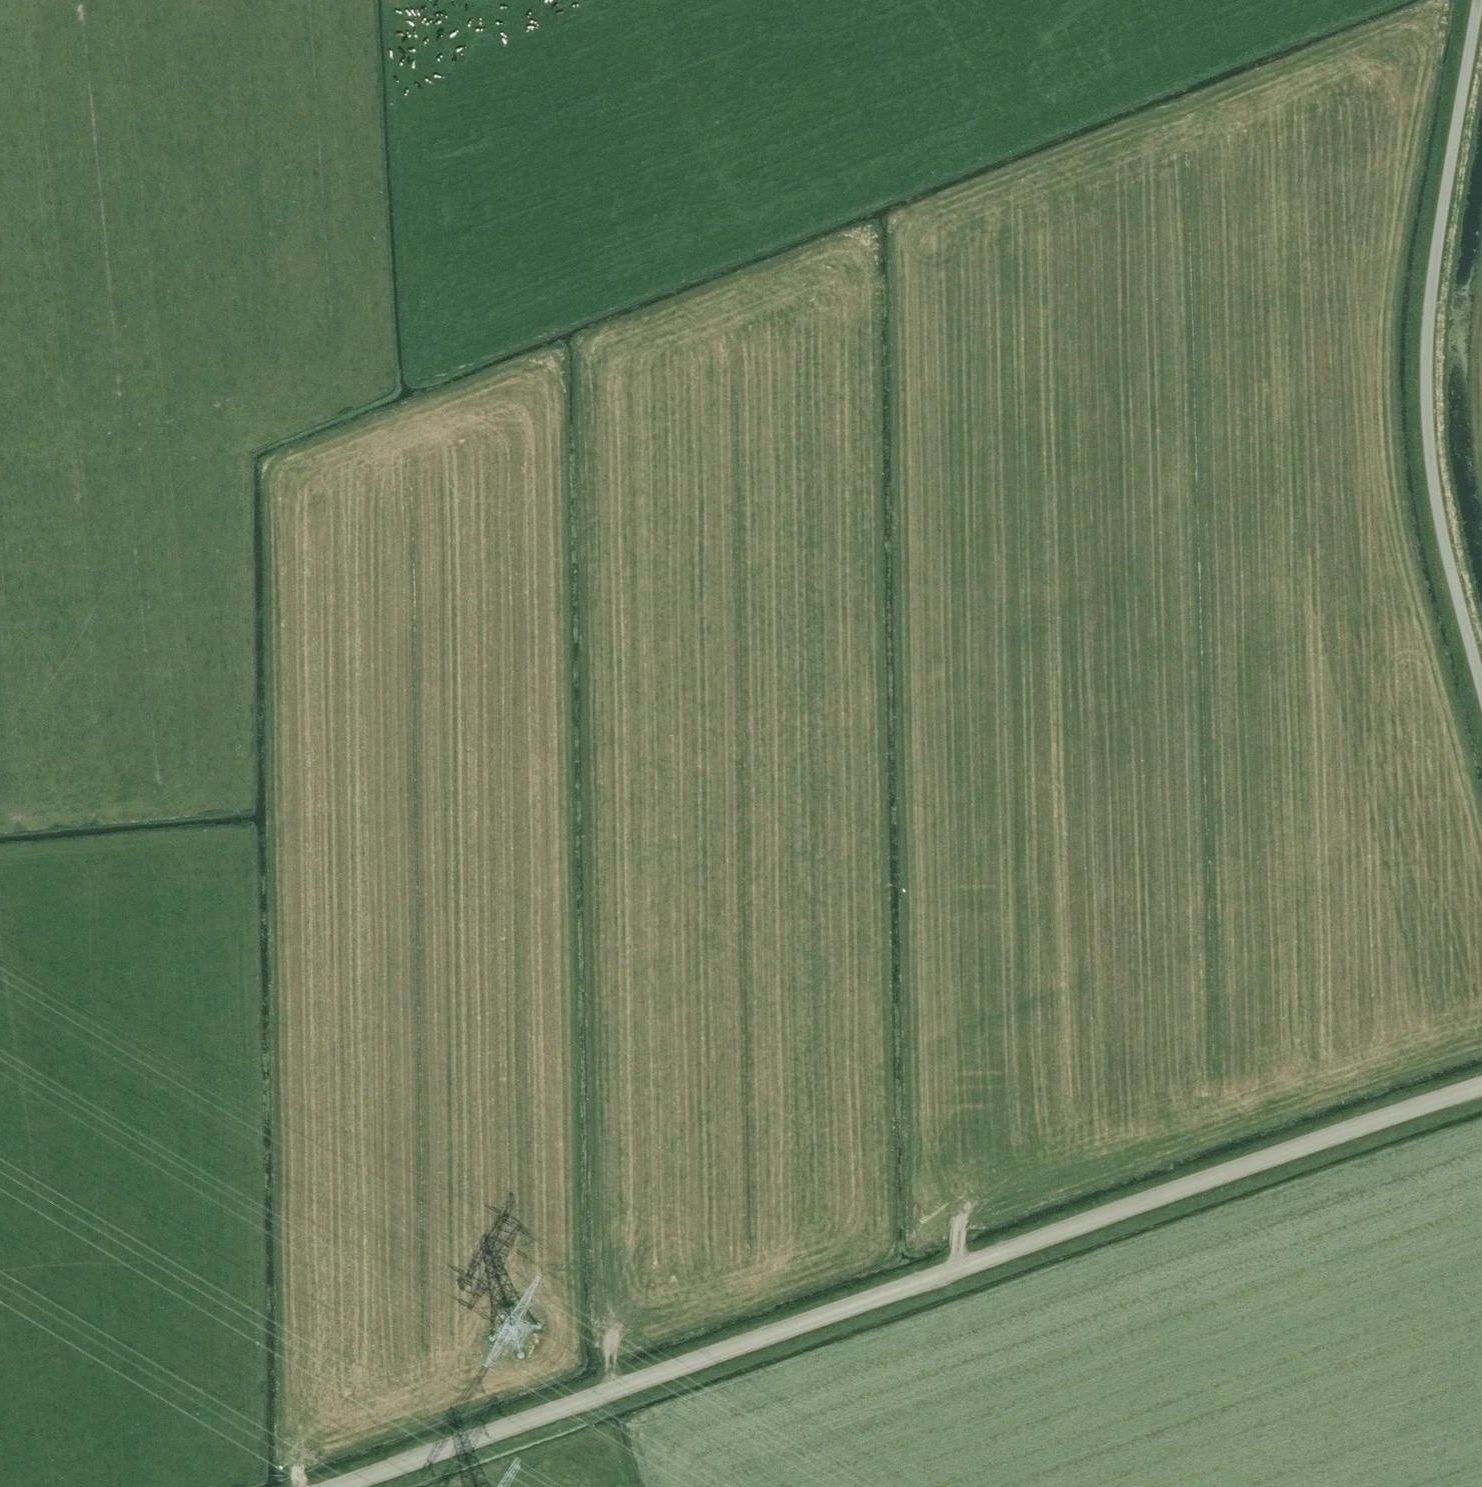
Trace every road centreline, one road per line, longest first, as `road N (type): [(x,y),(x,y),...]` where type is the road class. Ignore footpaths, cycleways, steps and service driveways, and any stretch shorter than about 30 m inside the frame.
road 1 (unclassified): [(340,1486),(1481,1084)]
road 2 (unclassified): [(1481,691),(1435,507),(1424,384),(1430,287),(1476,0)]

